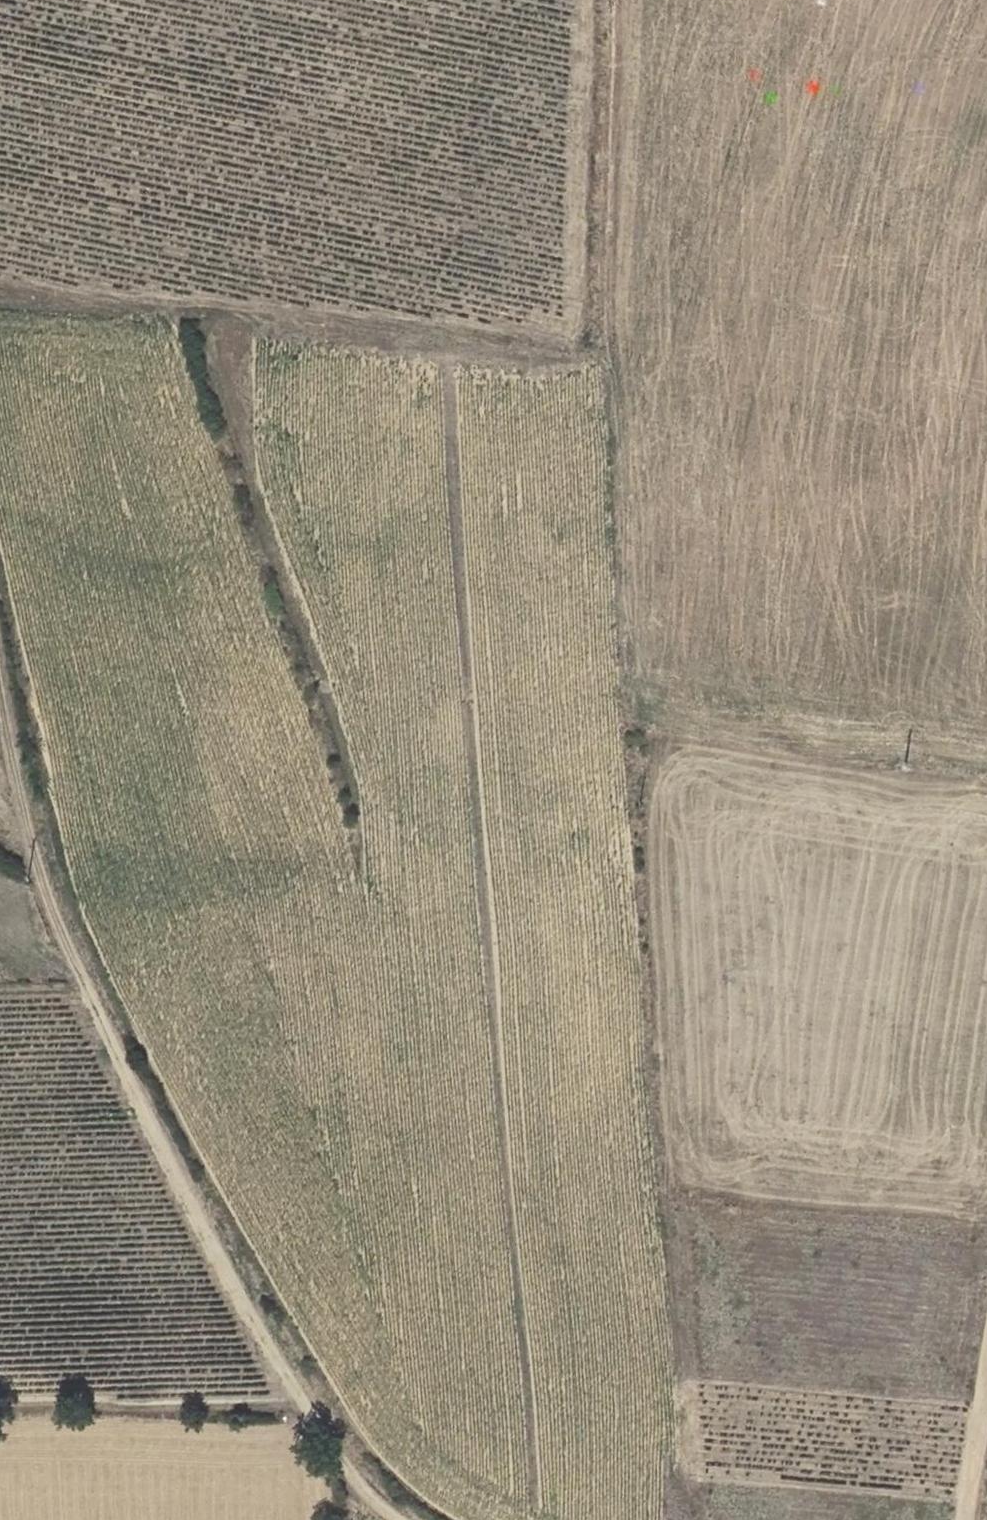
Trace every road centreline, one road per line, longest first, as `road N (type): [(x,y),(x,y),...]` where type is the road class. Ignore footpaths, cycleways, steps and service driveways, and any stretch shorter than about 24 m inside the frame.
road 1 (track): [(394,1519),(358,1492),(310,1427),(128,1091),(33,873),(0,708)]
road 2 (track): [(965,1519),(986,1388)]

